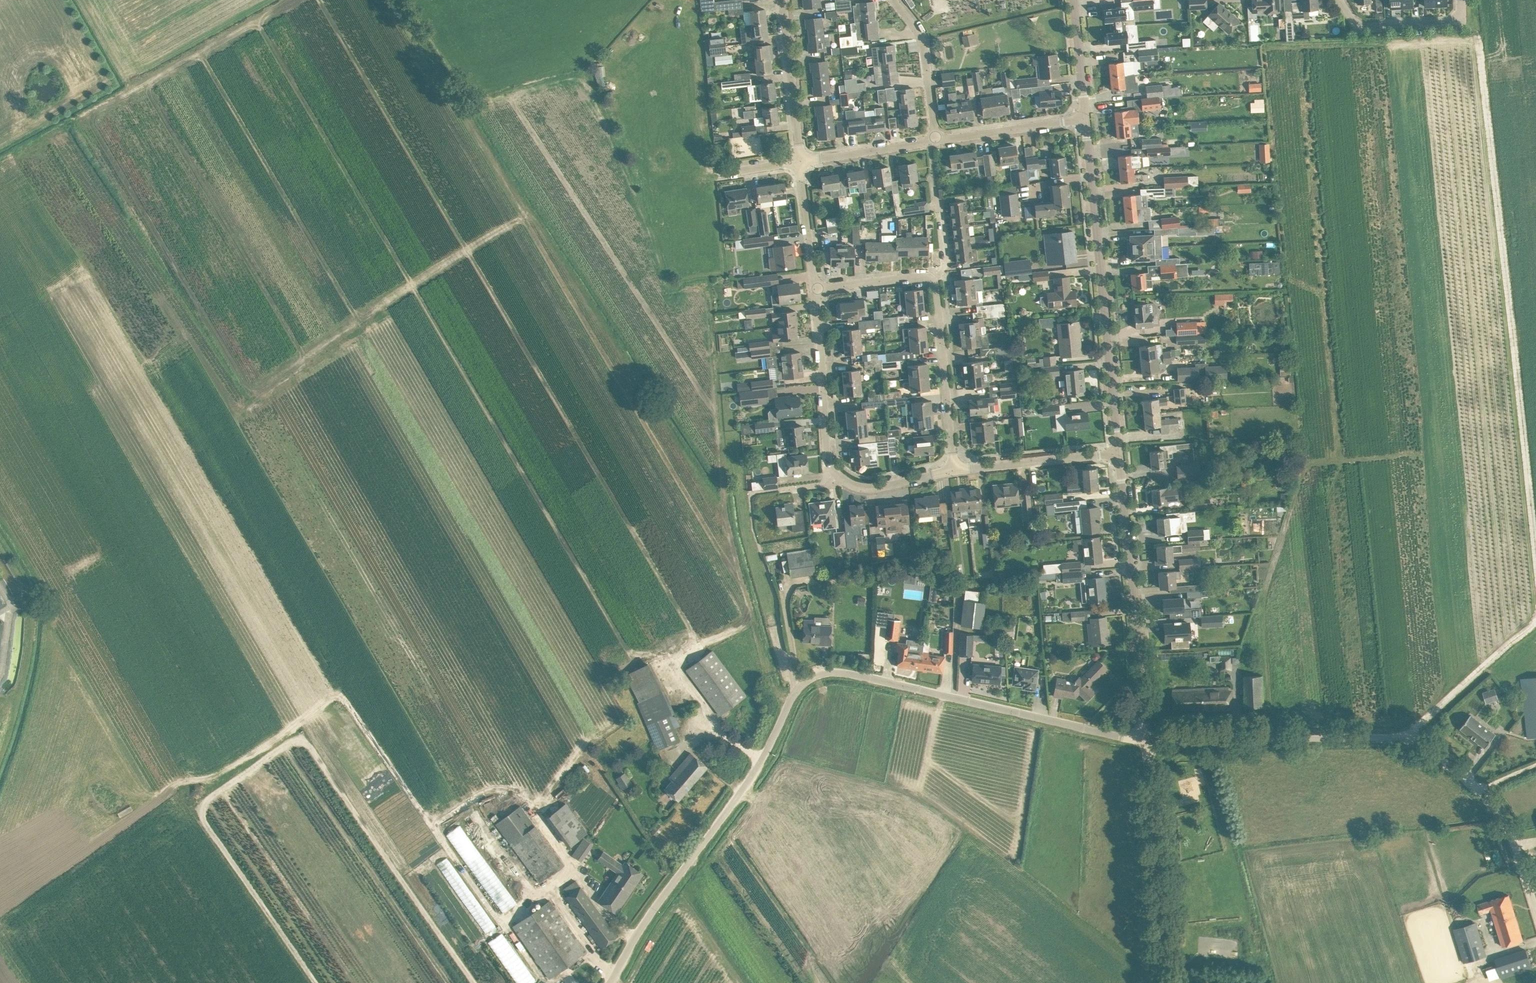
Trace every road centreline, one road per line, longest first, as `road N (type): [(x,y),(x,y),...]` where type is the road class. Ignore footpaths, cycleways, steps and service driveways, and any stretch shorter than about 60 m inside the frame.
road 1 (unclassified): [(611,982),(812,675),(844,672),(1147,738)]
road 2 (unclassified): [(1480,790),(1406,739),(1147,738)]
road 3 (tertiary): [(1119,453),(1086,119)]
road 4 (tertiary): [(1147,738),(1119,453)]
road 5 (tertiary): [(1165,982),(1147,738)]
road 6 (residential): [(953,469),(934,279)]
road 7 (residential): [(814,288),(827,455),(837,475)]
road 8 (residential): [(953,469),(1119,453)]
road 9 (residential): [(800,161),(783,0)]
road 10 (residential): [(935,141),(1086,119)]
road 11 (residential): [(893,0),(921,39),(935,141)]
road 12 (residential): [(1461,0),(1458,20),(1450,24),(1366,27),(1340,0)]
road 13 (residential): [(934,279),(948,262),(930,142)]
road 14 (unclassified): [(1535,910),(1513,842),(1480,790)]
road 15 (residential): [(800,161),(930,142)]
road 16 (residential): [(800,161),(814,288)]
road 17 (residential): [(837,475),(876,488),(953,469)]
road 18 (residential): [(934,279),(814,288)]

